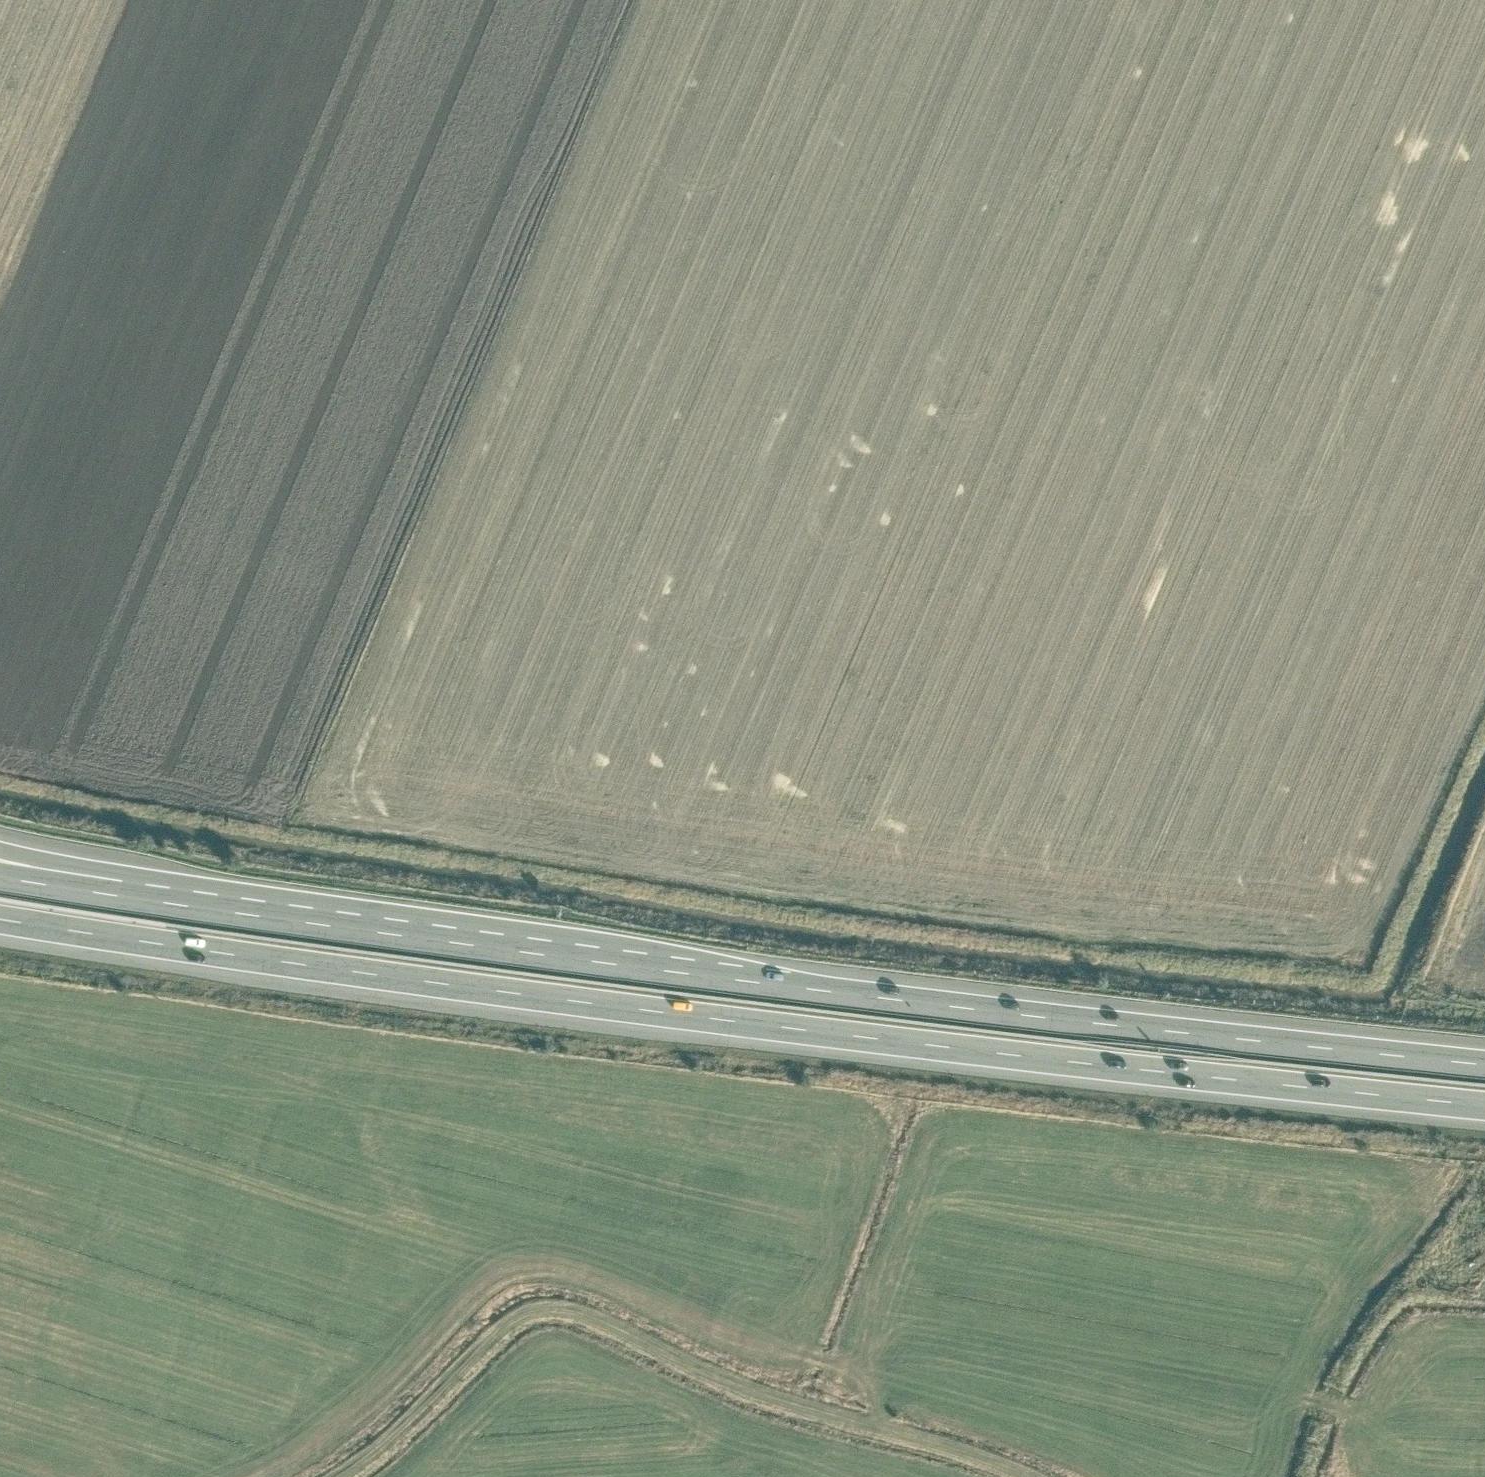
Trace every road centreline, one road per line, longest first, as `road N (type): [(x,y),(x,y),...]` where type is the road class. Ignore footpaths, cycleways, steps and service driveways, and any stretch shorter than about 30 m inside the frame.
road 1 (track): [(347,1476),(496,1337),(544,1310),(781,1410),(1009,1476)]
road 2 (motorway): [(129,901),(0,848)]
road 3 (motorway): [(129,901),(0,877)]

